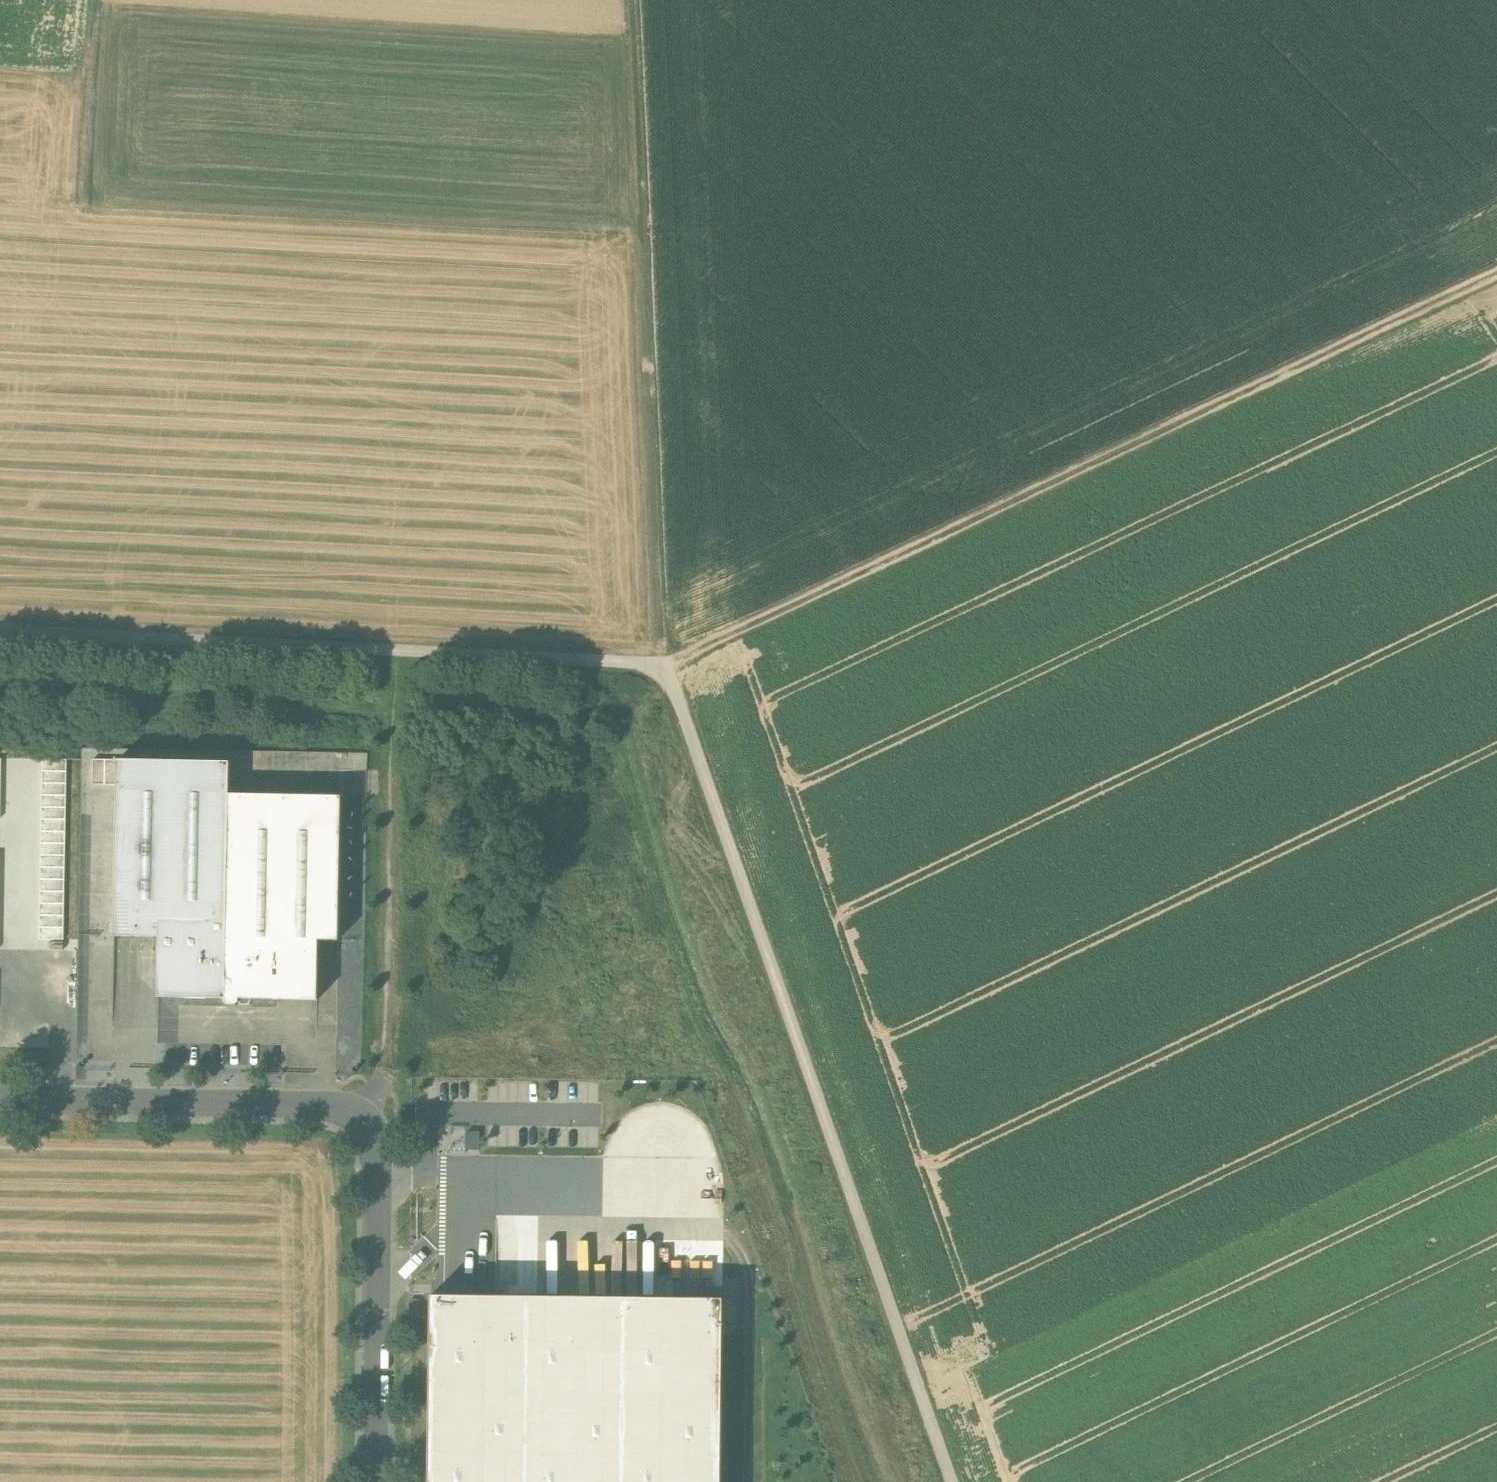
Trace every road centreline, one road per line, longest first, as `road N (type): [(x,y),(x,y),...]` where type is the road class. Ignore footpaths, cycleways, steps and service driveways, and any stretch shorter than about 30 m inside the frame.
road 1 (track): [(1496,281),(663,667),(640,0)]
road 2 (track): [(950,1481),(663,667),(0,631)]
road 3 (unclassified): [(377,1481),(376,1125),(327,1107),(0,1101)]
road 4 (track): [(376,1125),(395,654)]
road 5 (track): [(101,202),(111,0)]

